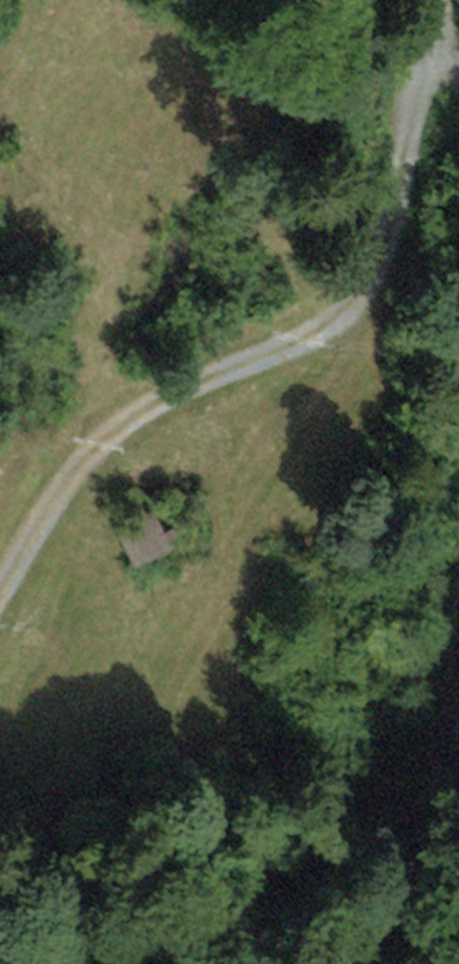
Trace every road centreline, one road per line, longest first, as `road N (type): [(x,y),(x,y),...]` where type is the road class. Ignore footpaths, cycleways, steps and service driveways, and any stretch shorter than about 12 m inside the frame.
road 1 (track): [(0,592),(66,482),(103,444),(162,397),(311,338),(353,301),(387,231),(435,42),(437,0)]
road 2 (track): [(439,963),(458,646)]

